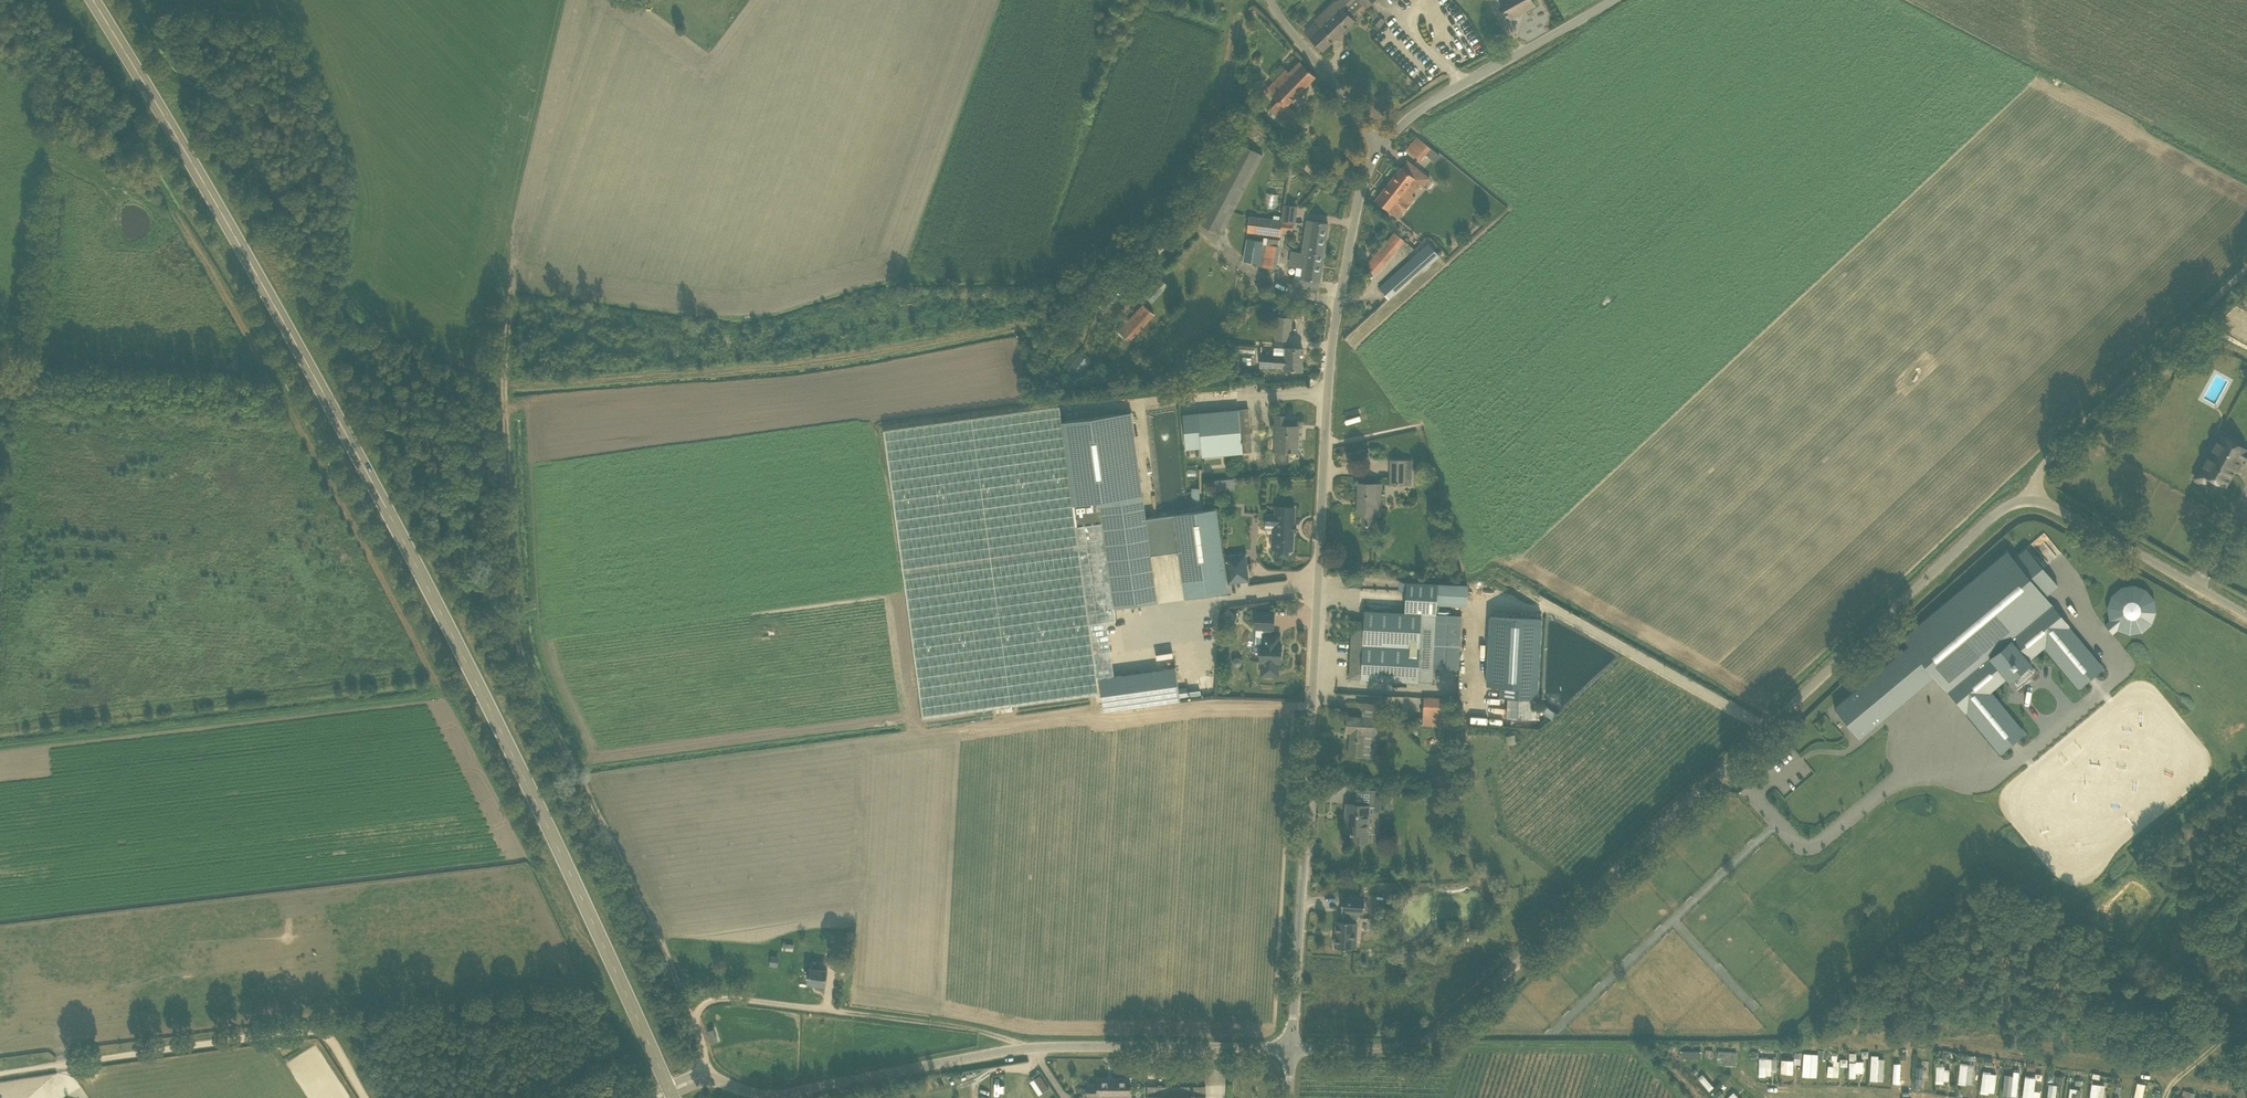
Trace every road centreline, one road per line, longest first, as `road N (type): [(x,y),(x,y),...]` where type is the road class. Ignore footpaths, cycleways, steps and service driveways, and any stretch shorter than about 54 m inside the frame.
road 1 (primary): [(670,1090),(453,636),(194,167),(91,0)]
road 2 (unclassified): [(1291,1048),(1407,1049),(1435,1037),(1992,515),(2033,495)]
road 3 (track): [(1247,0),(1233,9),(1216,111),(1190,169),(1161,203),(1065,272),(1061,289),(1038,316),(771,366),(504,385)]
road 4 (unclassified): [(1291,1048),(1327,392),(1360,194),(1380,147)]
road 5 (track): [(511,269),(504,385),(519,646),(695,1019),(708,1074)]
road 6 (unclassified): [(670,1090),(708,1074),(749,1092),(778,1094),(1031,1047),(1291,1048)]
road 7 (track): [(504,379),(360,313),(229,95),(218,90),(161,114)]
road 8 (track): [(0,1077),(325,1030),(369,1097)]
road 9 (track): [(1031,1047),(965,1028),(723,999),(705,1003),(695,1019)]
road 10 (unclassified): [(2033,495),(2045,466),(2246,271)]
road 11 (unclassified): [(1380,147),(1438,97),(1612,0)]
road 12 (unclassified): [(2246,614),(2033,495)]
road 13 (track): [(44,0),(62,56),(57,124),(154,182)]
road 14 (unclassified): [(1380,147),(1272,0)]

